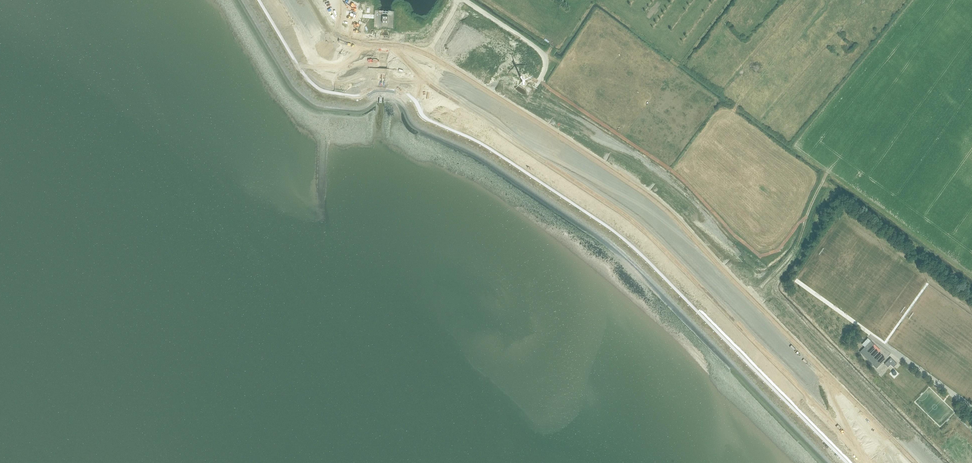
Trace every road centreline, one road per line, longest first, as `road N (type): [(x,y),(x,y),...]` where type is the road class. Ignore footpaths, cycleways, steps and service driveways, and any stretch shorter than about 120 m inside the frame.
road 1 (unclassified): [(914,462),(663,207),(427,56)]
road 2 (track): [(677,221),(687,217),(764,283),(793,255),(827,174)]
road 3 (unclassified): [(427,56),(347,44),(309,0)]
road 4 (unclassified): [(466,0),(543,54),(535,86)]

